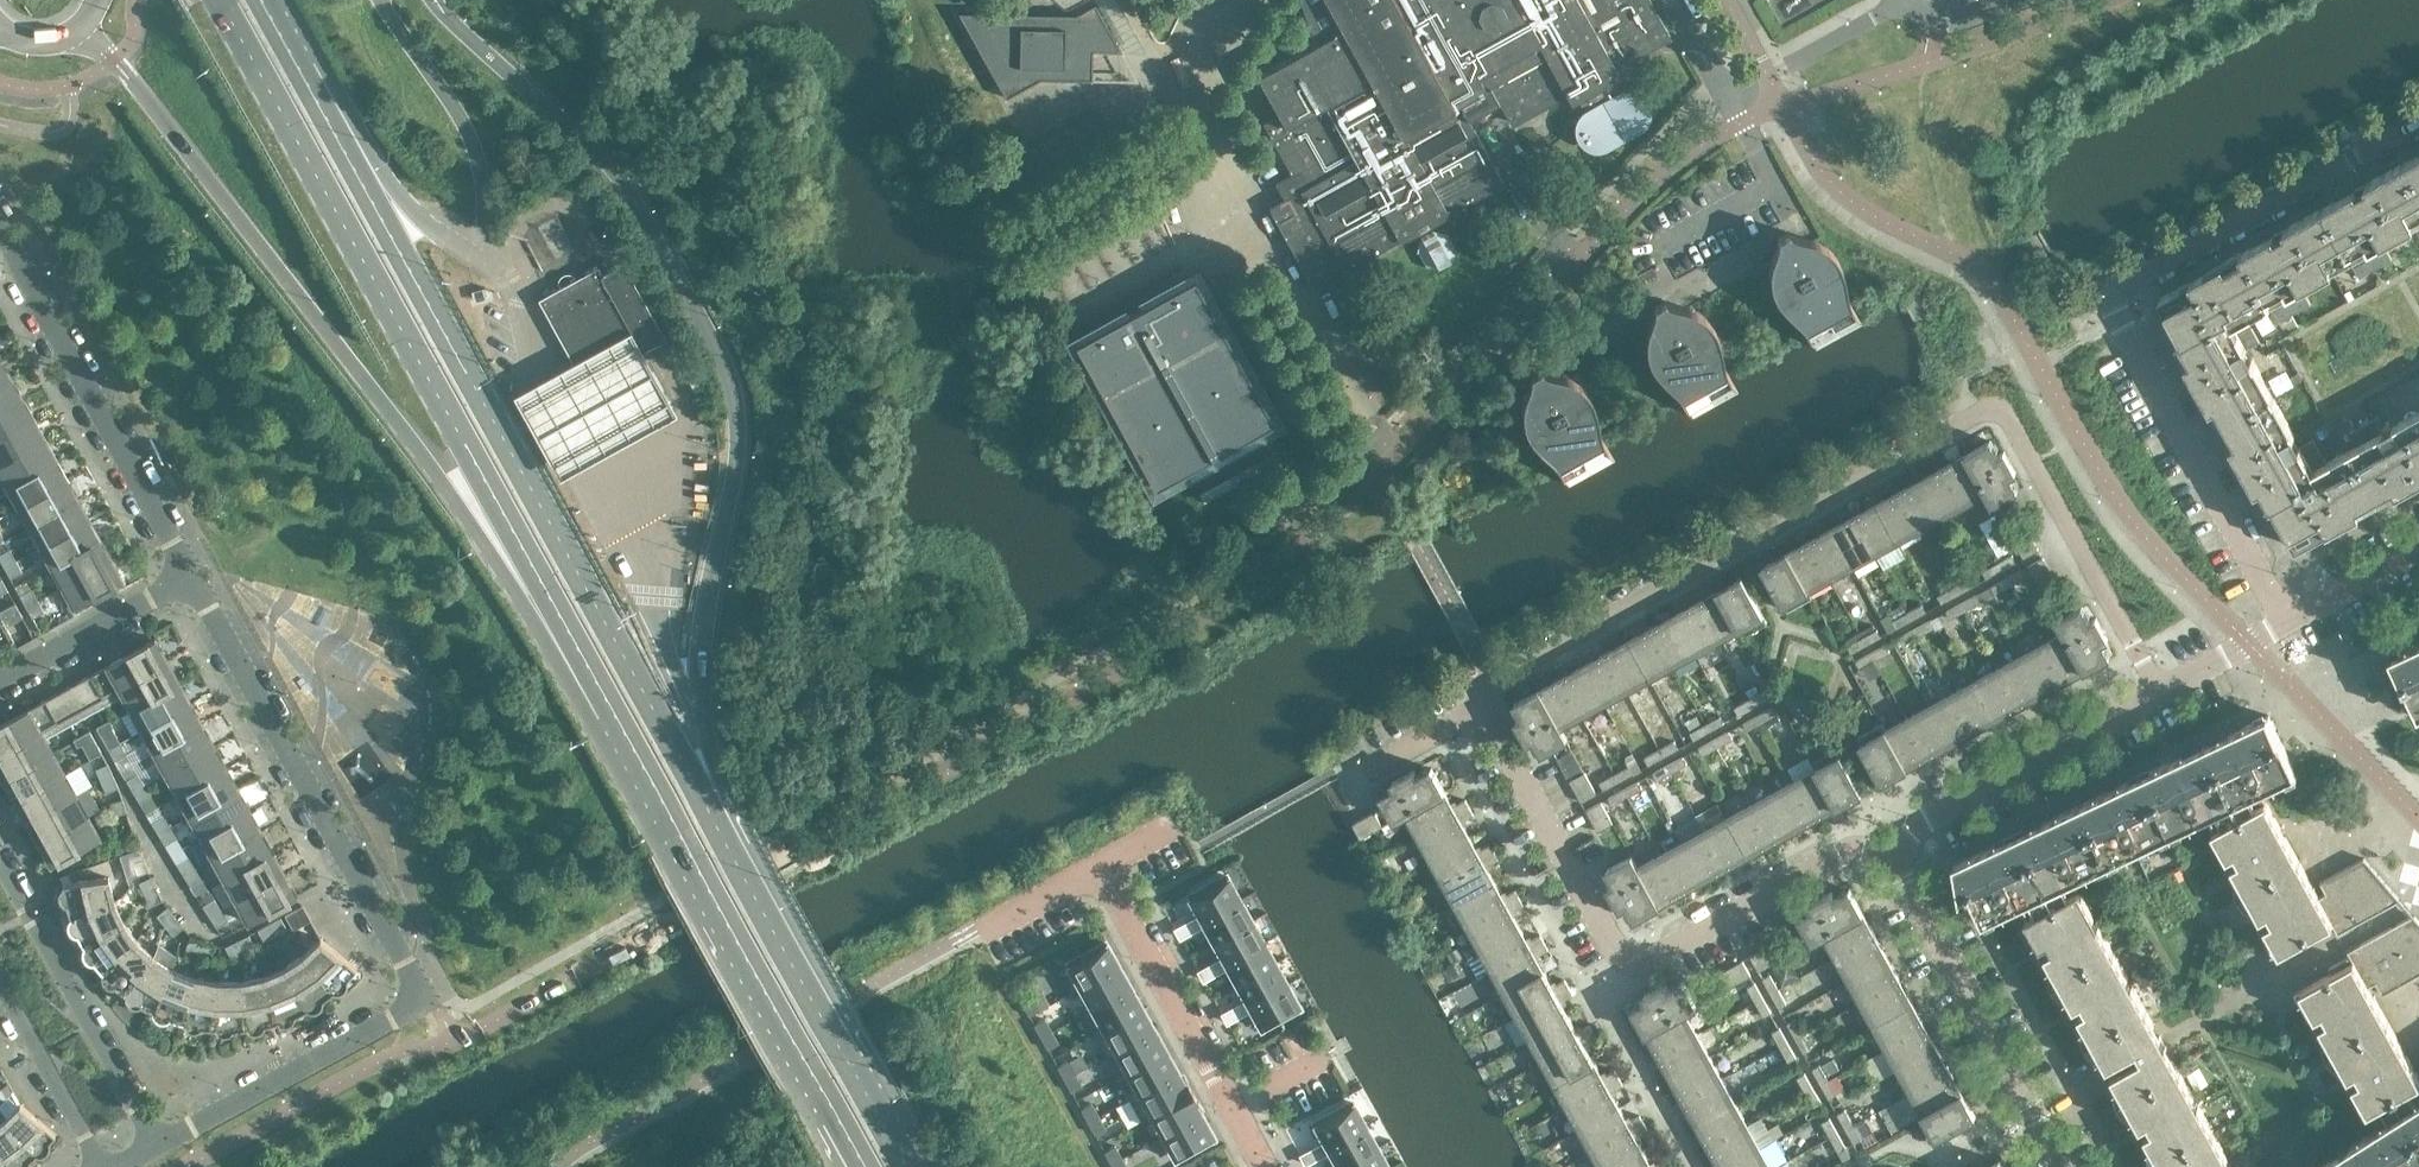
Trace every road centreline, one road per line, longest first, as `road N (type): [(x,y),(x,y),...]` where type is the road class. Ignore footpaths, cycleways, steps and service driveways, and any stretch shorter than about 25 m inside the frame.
road 1 (trunk): [(865,1092),(286,46)]
road 2 (residential): [(1480,707),(1493,678),(1990,409),(2009,416),(2160,691)]
road 3 (trunk): [(67,35),(99,46),(126,70),(452,494),(591,722),(627,734)]
road 4 (trunk): [(707,737),(699,661),(737,461),(731,379),(618,175),(434,0)]
road 5 (trunk): [(220,0),(627,734)]
road 6 (residential): [(157,1147),(425,1003),(193,576)]
road 7 (residential): [(2283,623),(2113,294),(2418,121)]
road 8 (residential): [(193,576),(0,227)]
road 9 (trunk): [(865,1092),(868,1051),(733,807),(707,737)]
road 10 (trunk): [(627,734),(817,1079)]
road 11 (residential): [(2069,1166),(1889,851)]
road 12 (residential): [(1100,866),(1266,1166)]
road 13 (residential): [(157,1147),(0,862)]
road 14 (residential): [(1889,851),(1922,823),(2160,691)]
road 15 (residential): [(1637,971),(1480,707)]
road 16 (trunk): [(479,259),(404,201),(324,63),(286,46)]
road 17 (residential): [(1637,971),(1855,846),(1889,851)]
road 18 (trunk): [(479,259),(487,207),(472,142),(386,0)]
road 19 (residential): [(1693,1166),(1596,993),(1637,971)]
road 20 (residential): [(1765,194),(1776,189),(1672,0)]
road 21 (residential): [(0,681),(193,576)]
road 22 (residential): [(0,982),(101,1166)]
road 23 (residential): [(1335,772),(1367,771),(1480,707)]
road 24 (residential): [(2283,623),(2418,550)]
road 25 (residential): [(2160,691),(2283,623)]
road 26 (residential): [(981,931),(1100,866)]
road 27 (trunk): [(707,737),(660,613)]

